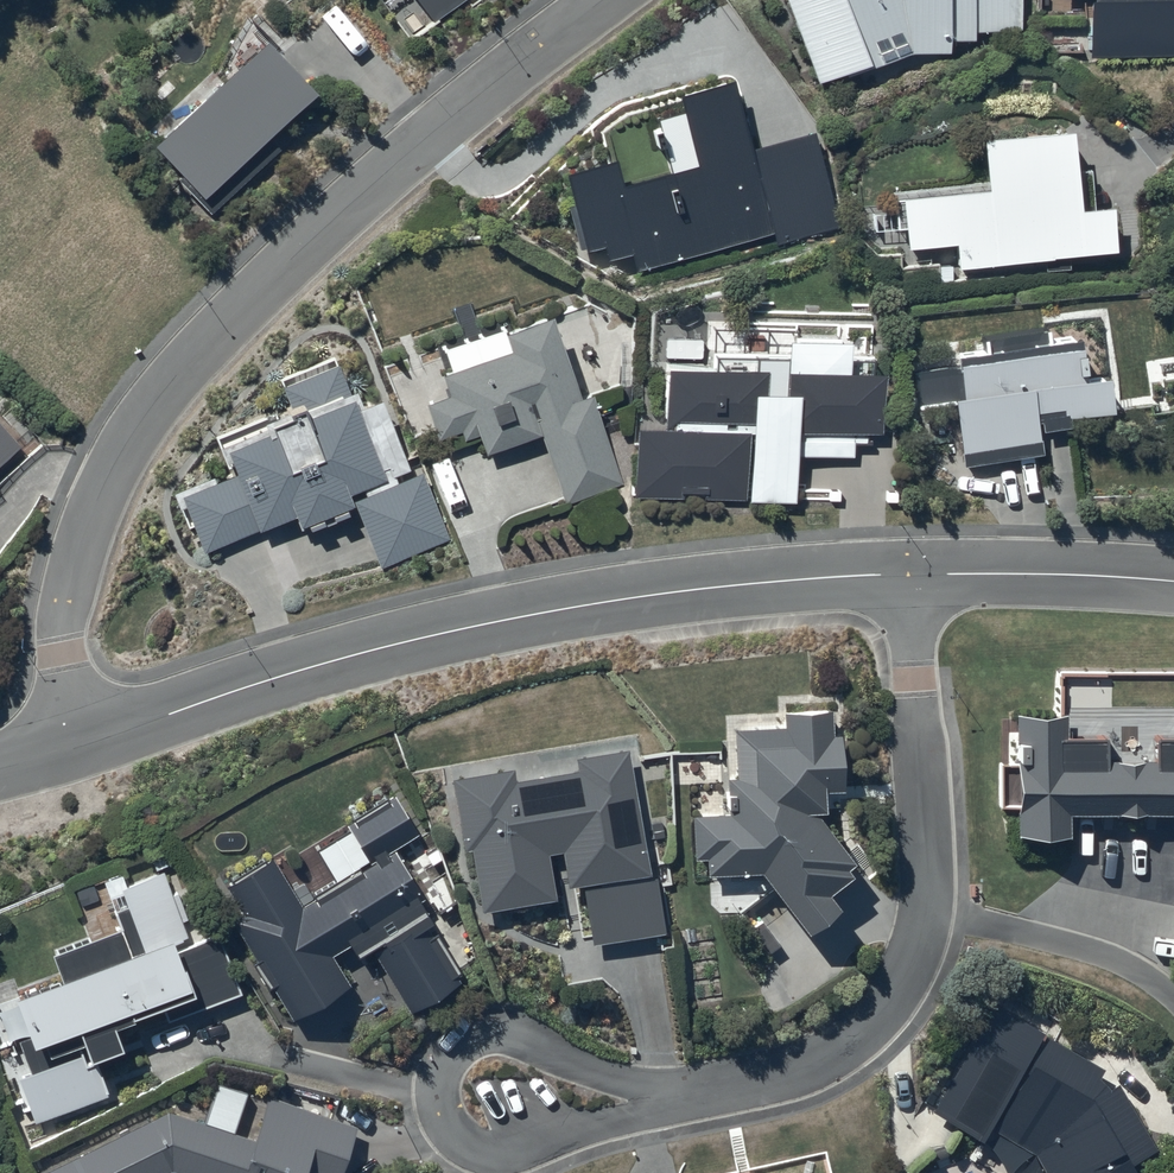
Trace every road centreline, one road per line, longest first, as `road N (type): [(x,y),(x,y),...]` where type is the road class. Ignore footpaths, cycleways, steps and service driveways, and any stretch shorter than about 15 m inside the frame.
road 1 (residential): [(603,0),(342,211),(141,414),(103,476),(64,610),(78,748)]
road 2 (residential): [(78,748),(288,674),(512,619),(733,586),(912,573)]
road 3 (residential): [(912,573),(927,871),(911,964),(862,1031),(830,1054),(770,1077),(677,1096)]
road 4 (residential): [(677,1096),(586,1131),(477,1154),(444,1125),(436,1099),(449,1057),(482,1033),(504,1032),(640,1085)]
road 5 (residential): [(912,573),(1173,581)]

